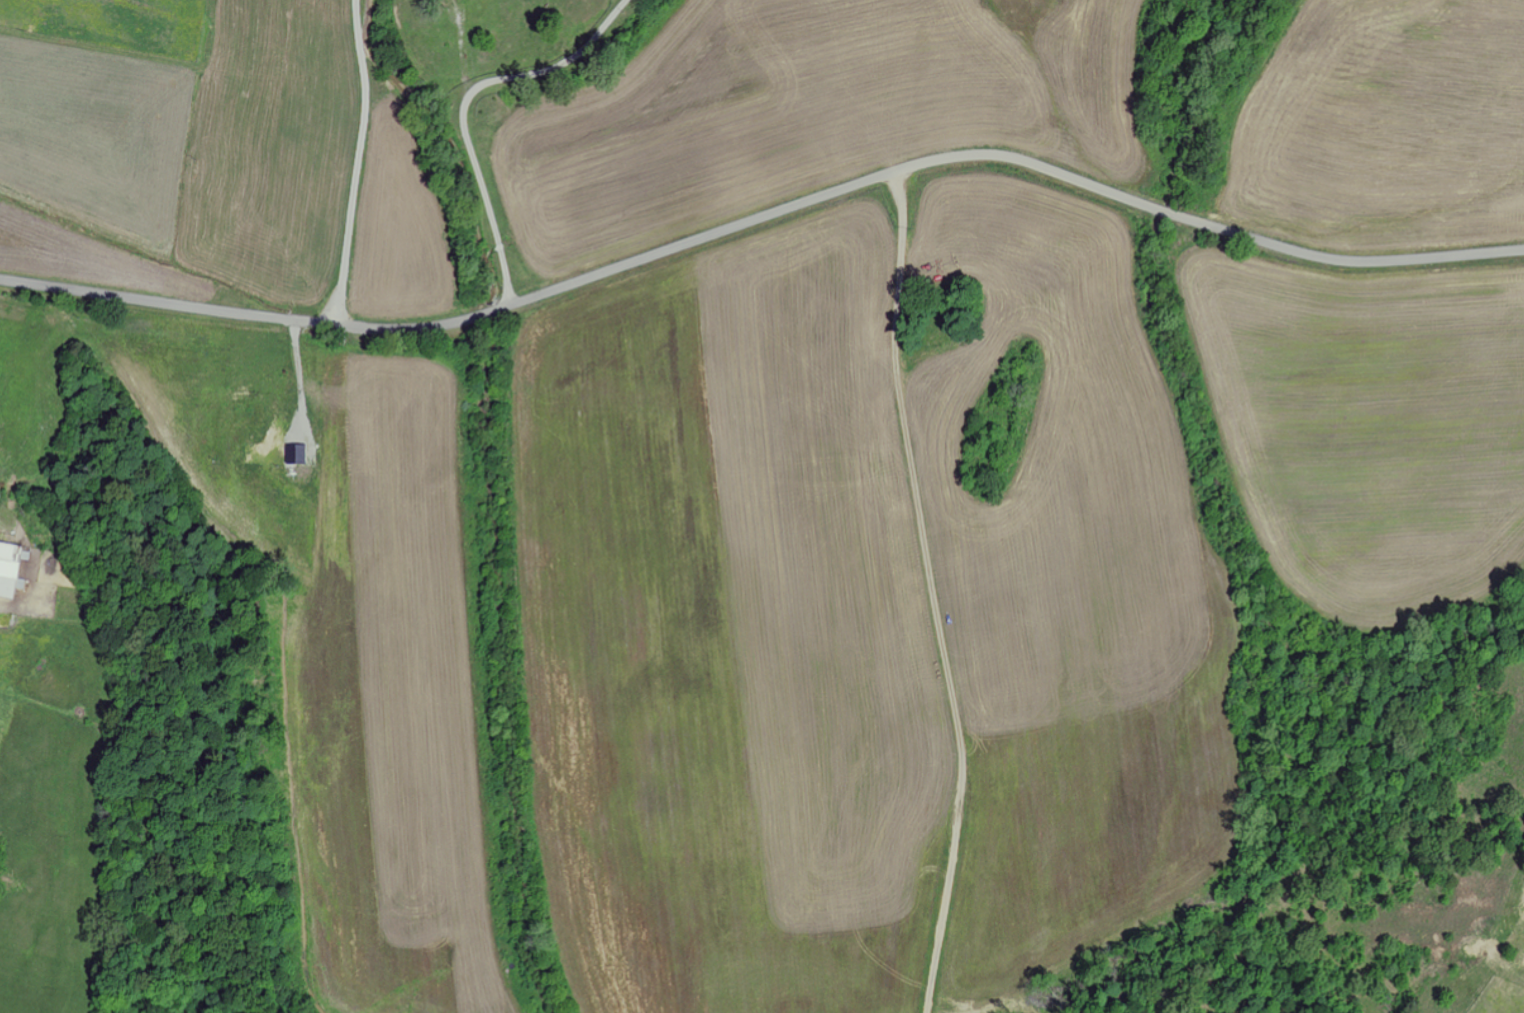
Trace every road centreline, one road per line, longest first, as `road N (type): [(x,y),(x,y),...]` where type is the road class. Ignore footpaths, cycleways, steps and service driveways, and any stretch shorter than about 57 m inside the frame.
road 1 (residential): [(489,311),(893,172),(969,156),(1023,161),(1335,259),(1523,251)]
road 2 (residential): [(0,280),(349,326),(429,325),(489,311)]
road 3 (residential): [(535,295),(581,135),(680,93),(760,23)]
road 4 (residential): [(1523,909),(1494,903),(1447,915),(1390,1012)]

